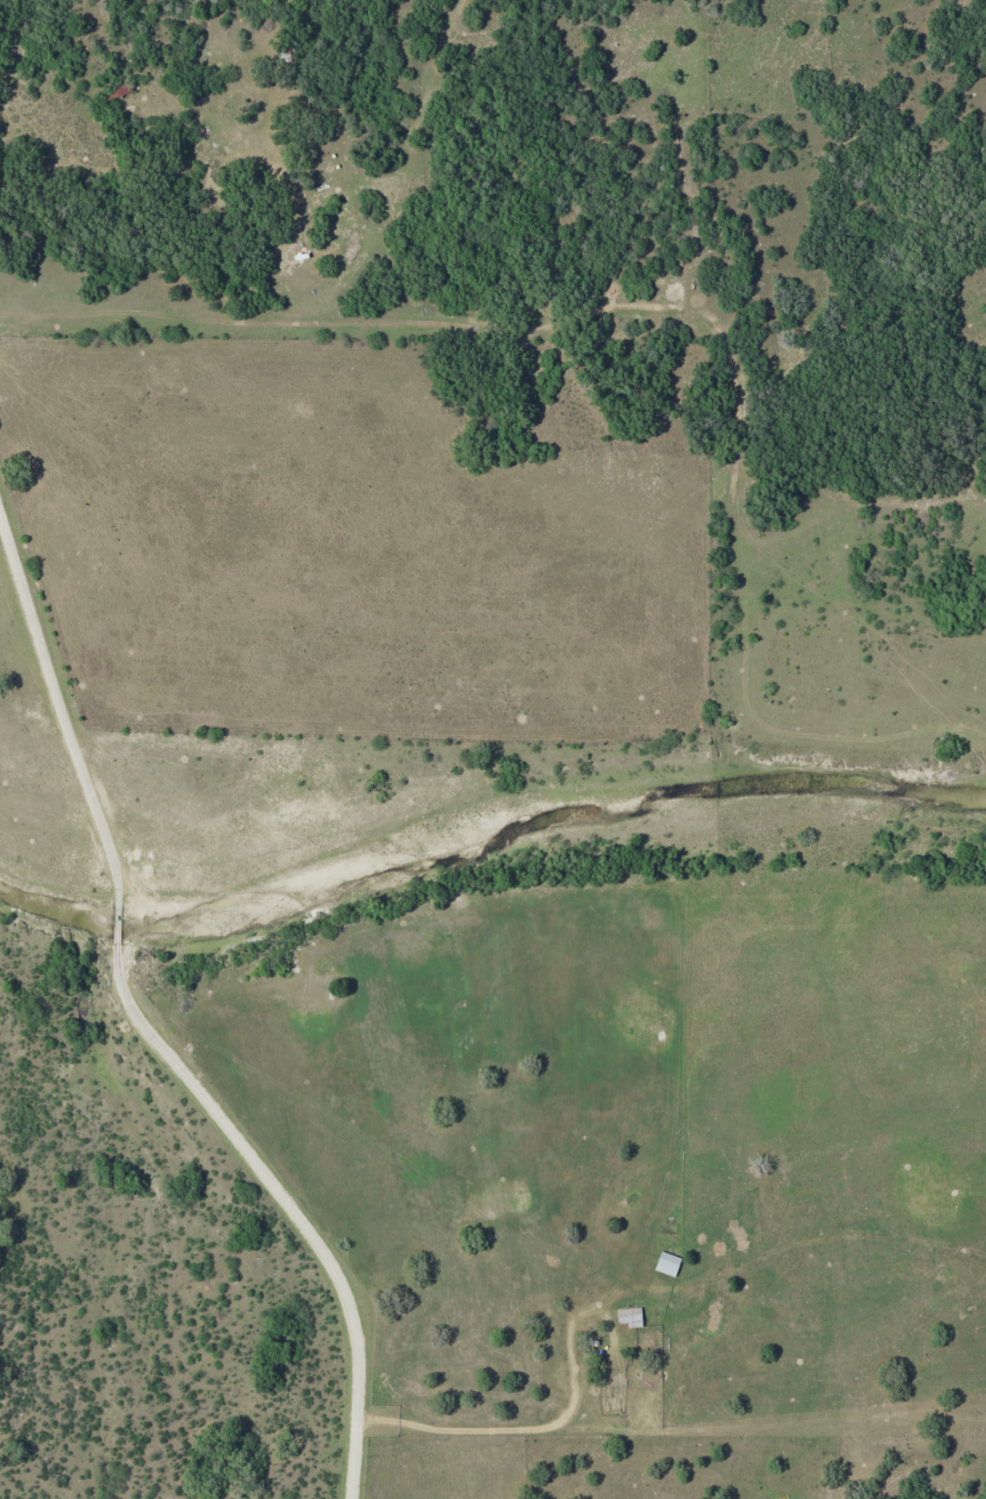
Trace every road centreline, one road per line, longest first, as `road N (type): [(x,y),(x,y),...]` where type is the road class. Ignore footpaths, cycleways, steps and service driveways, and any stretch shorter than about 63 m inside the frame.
road 1 (residential): [(360,1498),(365,1372),(343,1278),(266,1165),(152,1025),(133,993),(124,949)]
road 2 (residential): [(124,889),(0,492)]

